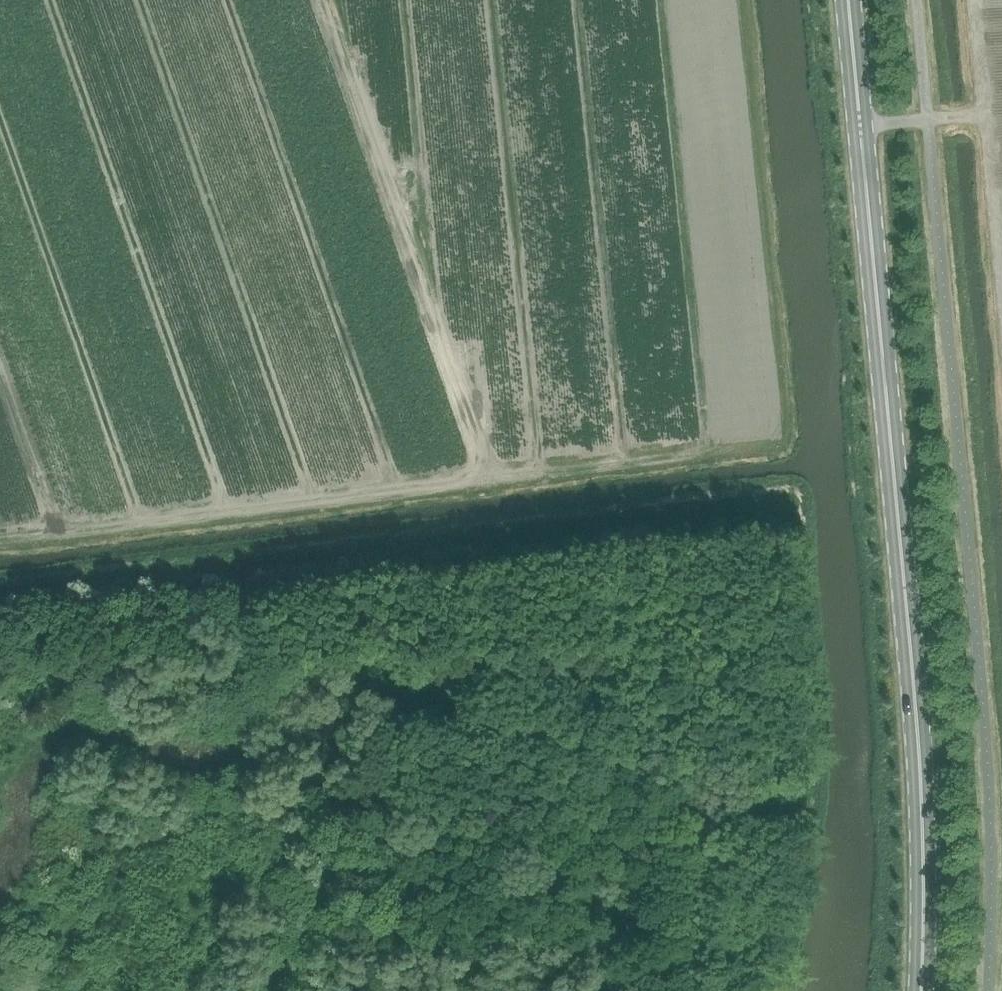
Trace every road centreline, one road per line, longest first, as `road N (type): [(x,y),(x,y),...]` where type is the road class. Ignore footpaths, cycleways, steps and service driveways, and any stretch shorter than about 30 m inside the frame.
road 1 (tertiary): [(917,990),(923,877),(849,0)]

